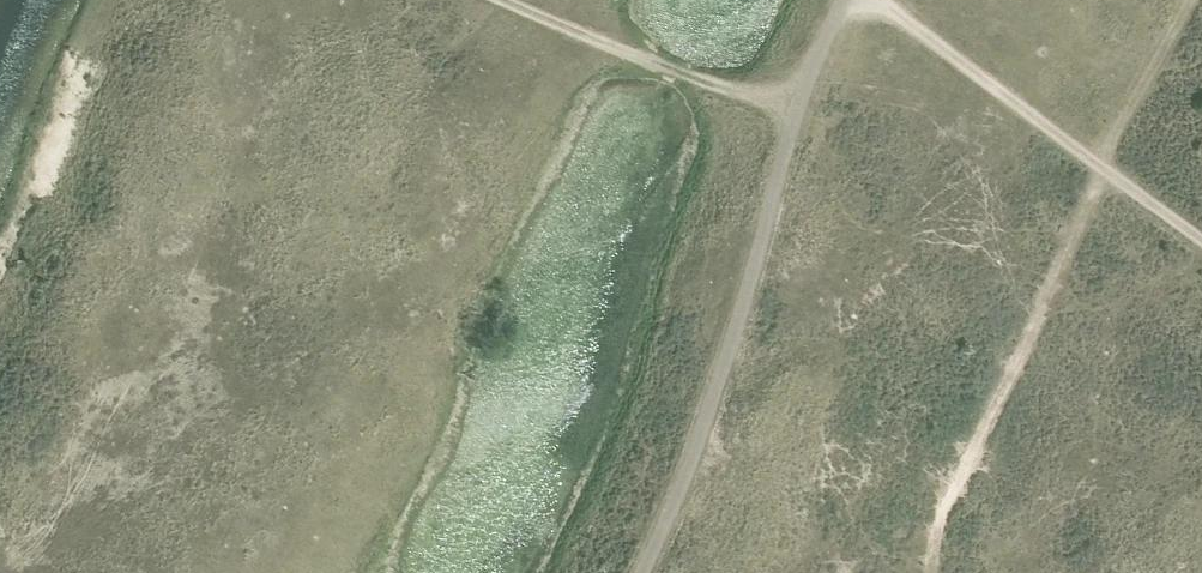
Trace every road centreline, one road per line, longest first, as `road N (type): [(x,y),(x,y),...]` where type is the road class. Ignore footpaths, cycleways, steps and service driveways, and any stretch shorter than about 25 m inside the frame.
road 1 (track): [(842,0),(795,107),(704,420),(640,572)]
road 2 (track): [(882,0),(1201,239)]
road 3 (track): [(509,0),(795,107)]
road 4 (track): [(108,0),(0,280)]

